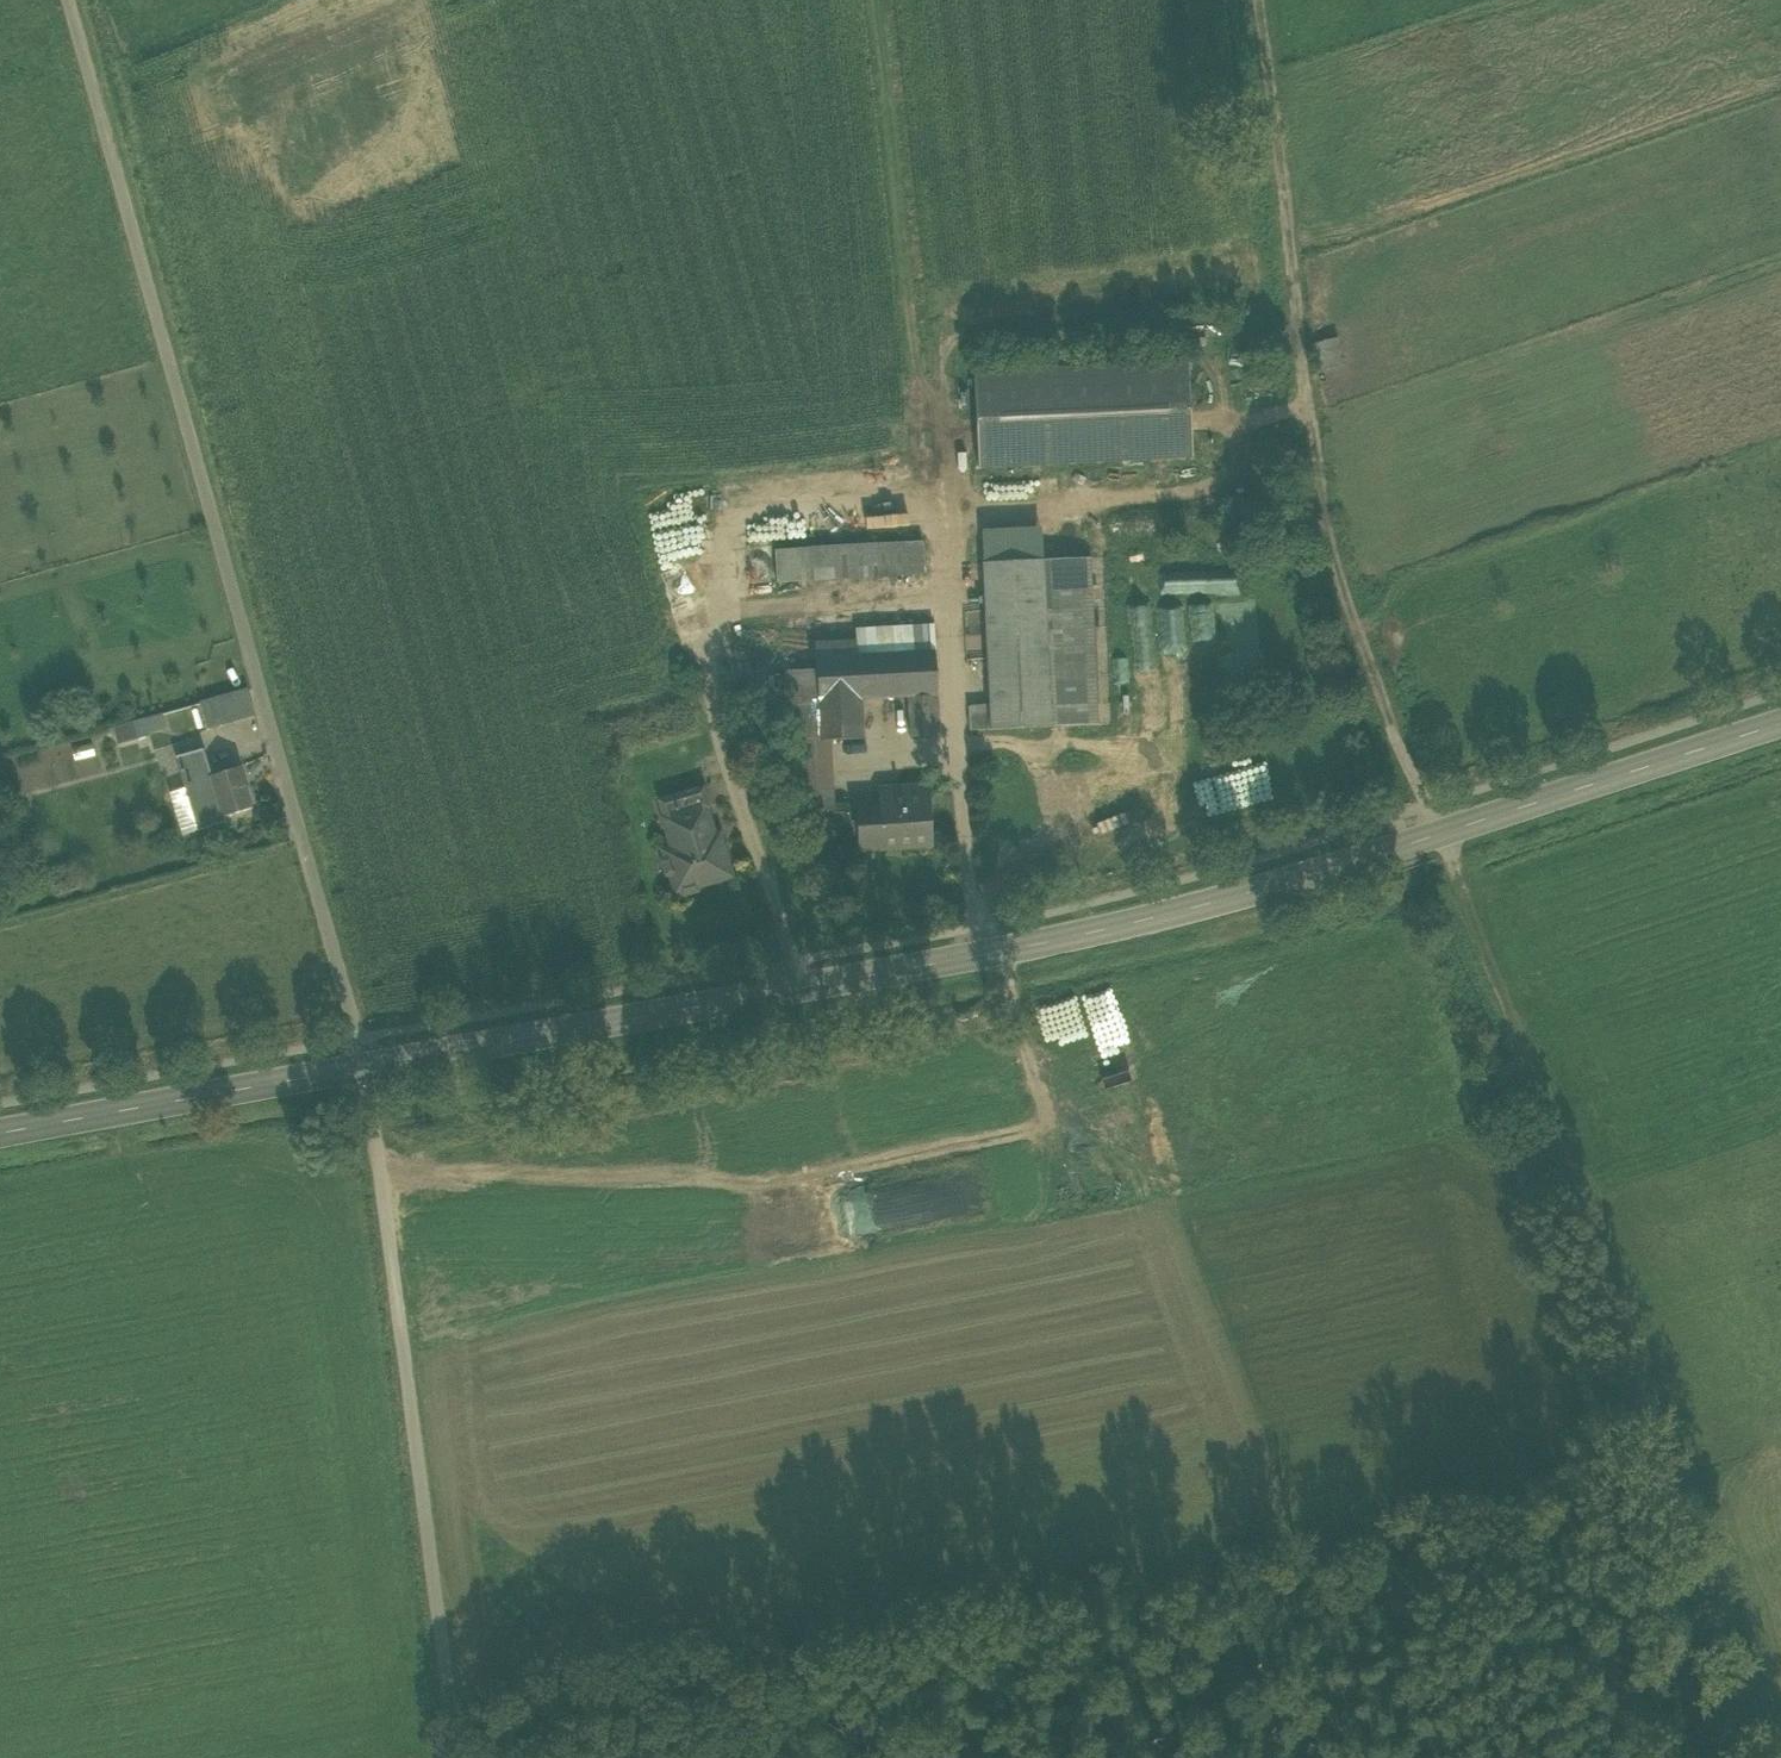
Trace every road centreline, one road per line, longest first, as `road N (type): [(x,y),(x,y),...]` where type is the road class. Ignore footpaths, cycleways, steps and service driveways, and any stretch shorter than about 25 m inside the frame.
road 1 (secondary): [(1780,724),(1218,901),(989,953),(364,1067)]
road 2 (unclassified): [(364,1067),(70,0)]
road 3 (track): [(1261,0),(1313,422),(1371,649),(1446,833)]
road 4 (unclassified): [(455,1757),(364,1067)]
road 5 (secondary): [(364,1067),(0,1134)]
road 6 (track): [(989,953),(1069,1205)]

